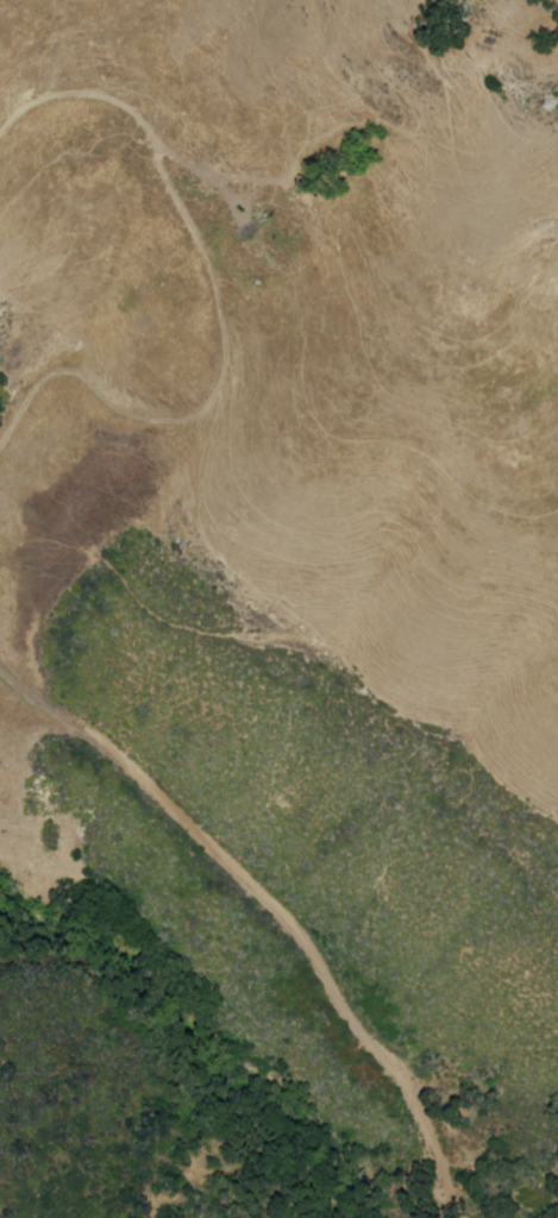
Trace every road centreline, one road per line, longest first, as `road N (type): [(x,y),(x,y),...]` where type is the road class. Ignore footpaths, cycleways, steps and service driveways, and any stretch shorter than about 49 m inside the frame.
road 1 (track): [(0,149),(30,111),(65,98),(123,100),(149,123),(215,290),(225,363),(224,390),(199,419),(165,423),(123,414),(83,377),(29,397),(0,448)]
road 2 (track): [(0,662),(126,764),(302,933),(393,1084)]
road 3 (track): [(393,1084),(493,1217)]

